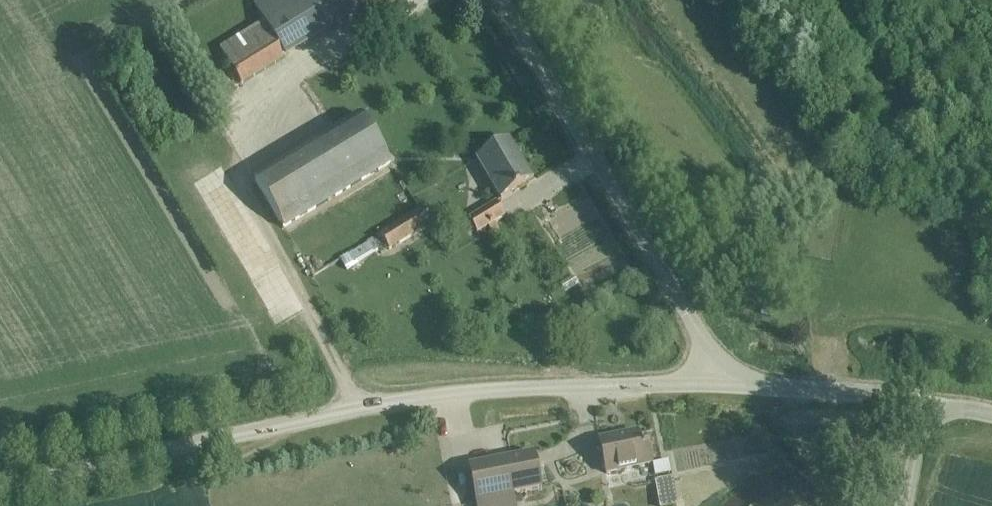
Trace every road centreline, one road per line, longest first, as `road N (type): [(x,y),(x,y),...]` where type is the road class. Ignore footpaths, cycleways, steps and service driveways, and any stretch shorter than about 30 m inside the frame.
road 1 (unclassified): [(0,487),(438,395),(714,384)]
road 2 (unclassified): [(714,384),(687,313),(500,0)]
road 3 (unclassified): [(919,418),(884,397),(714,384)]

